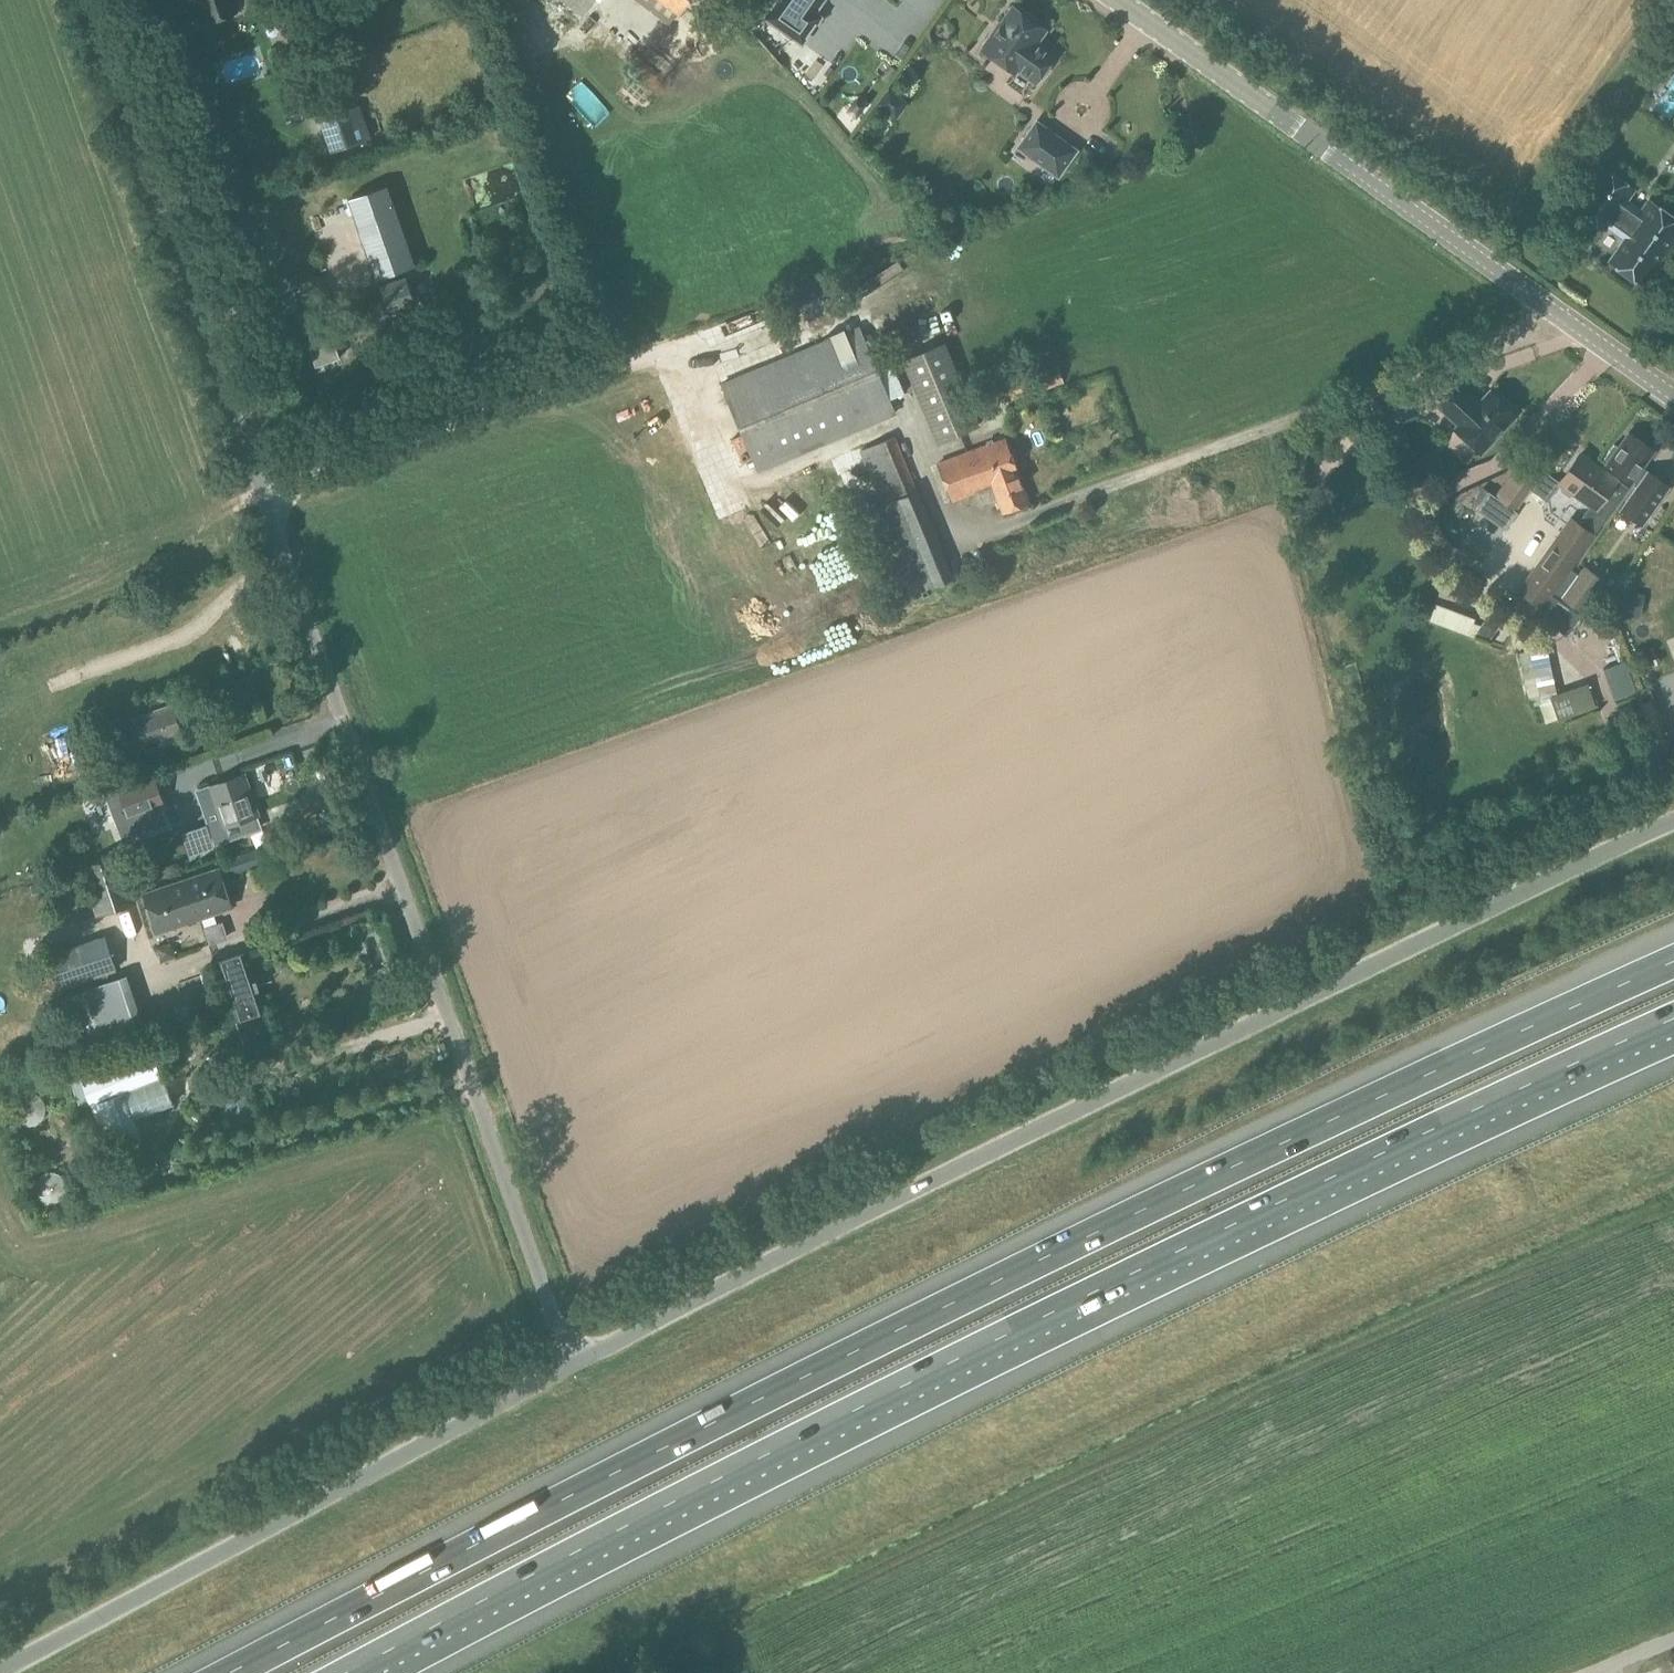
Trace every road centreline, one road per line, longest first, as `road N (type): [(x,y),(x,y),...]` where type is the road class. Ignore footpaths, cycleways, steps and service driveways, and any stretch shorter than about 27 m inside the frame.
road 1 (motorway): [(1673,963),(750,1403),(232,1672)]
road 2 (motorway): [(350,1672),(1163,1256),(1673,1019)]
road 3 (unclassified): [(572,1357),(93,0)]
road 4 (unclassified): [(572,1357),(1098,1091),(1673,823)]
road 5 (tertiary): [(1673,394),(1119,0)]
road 6 (unclassified): [(0,1664),(572,1357)]

